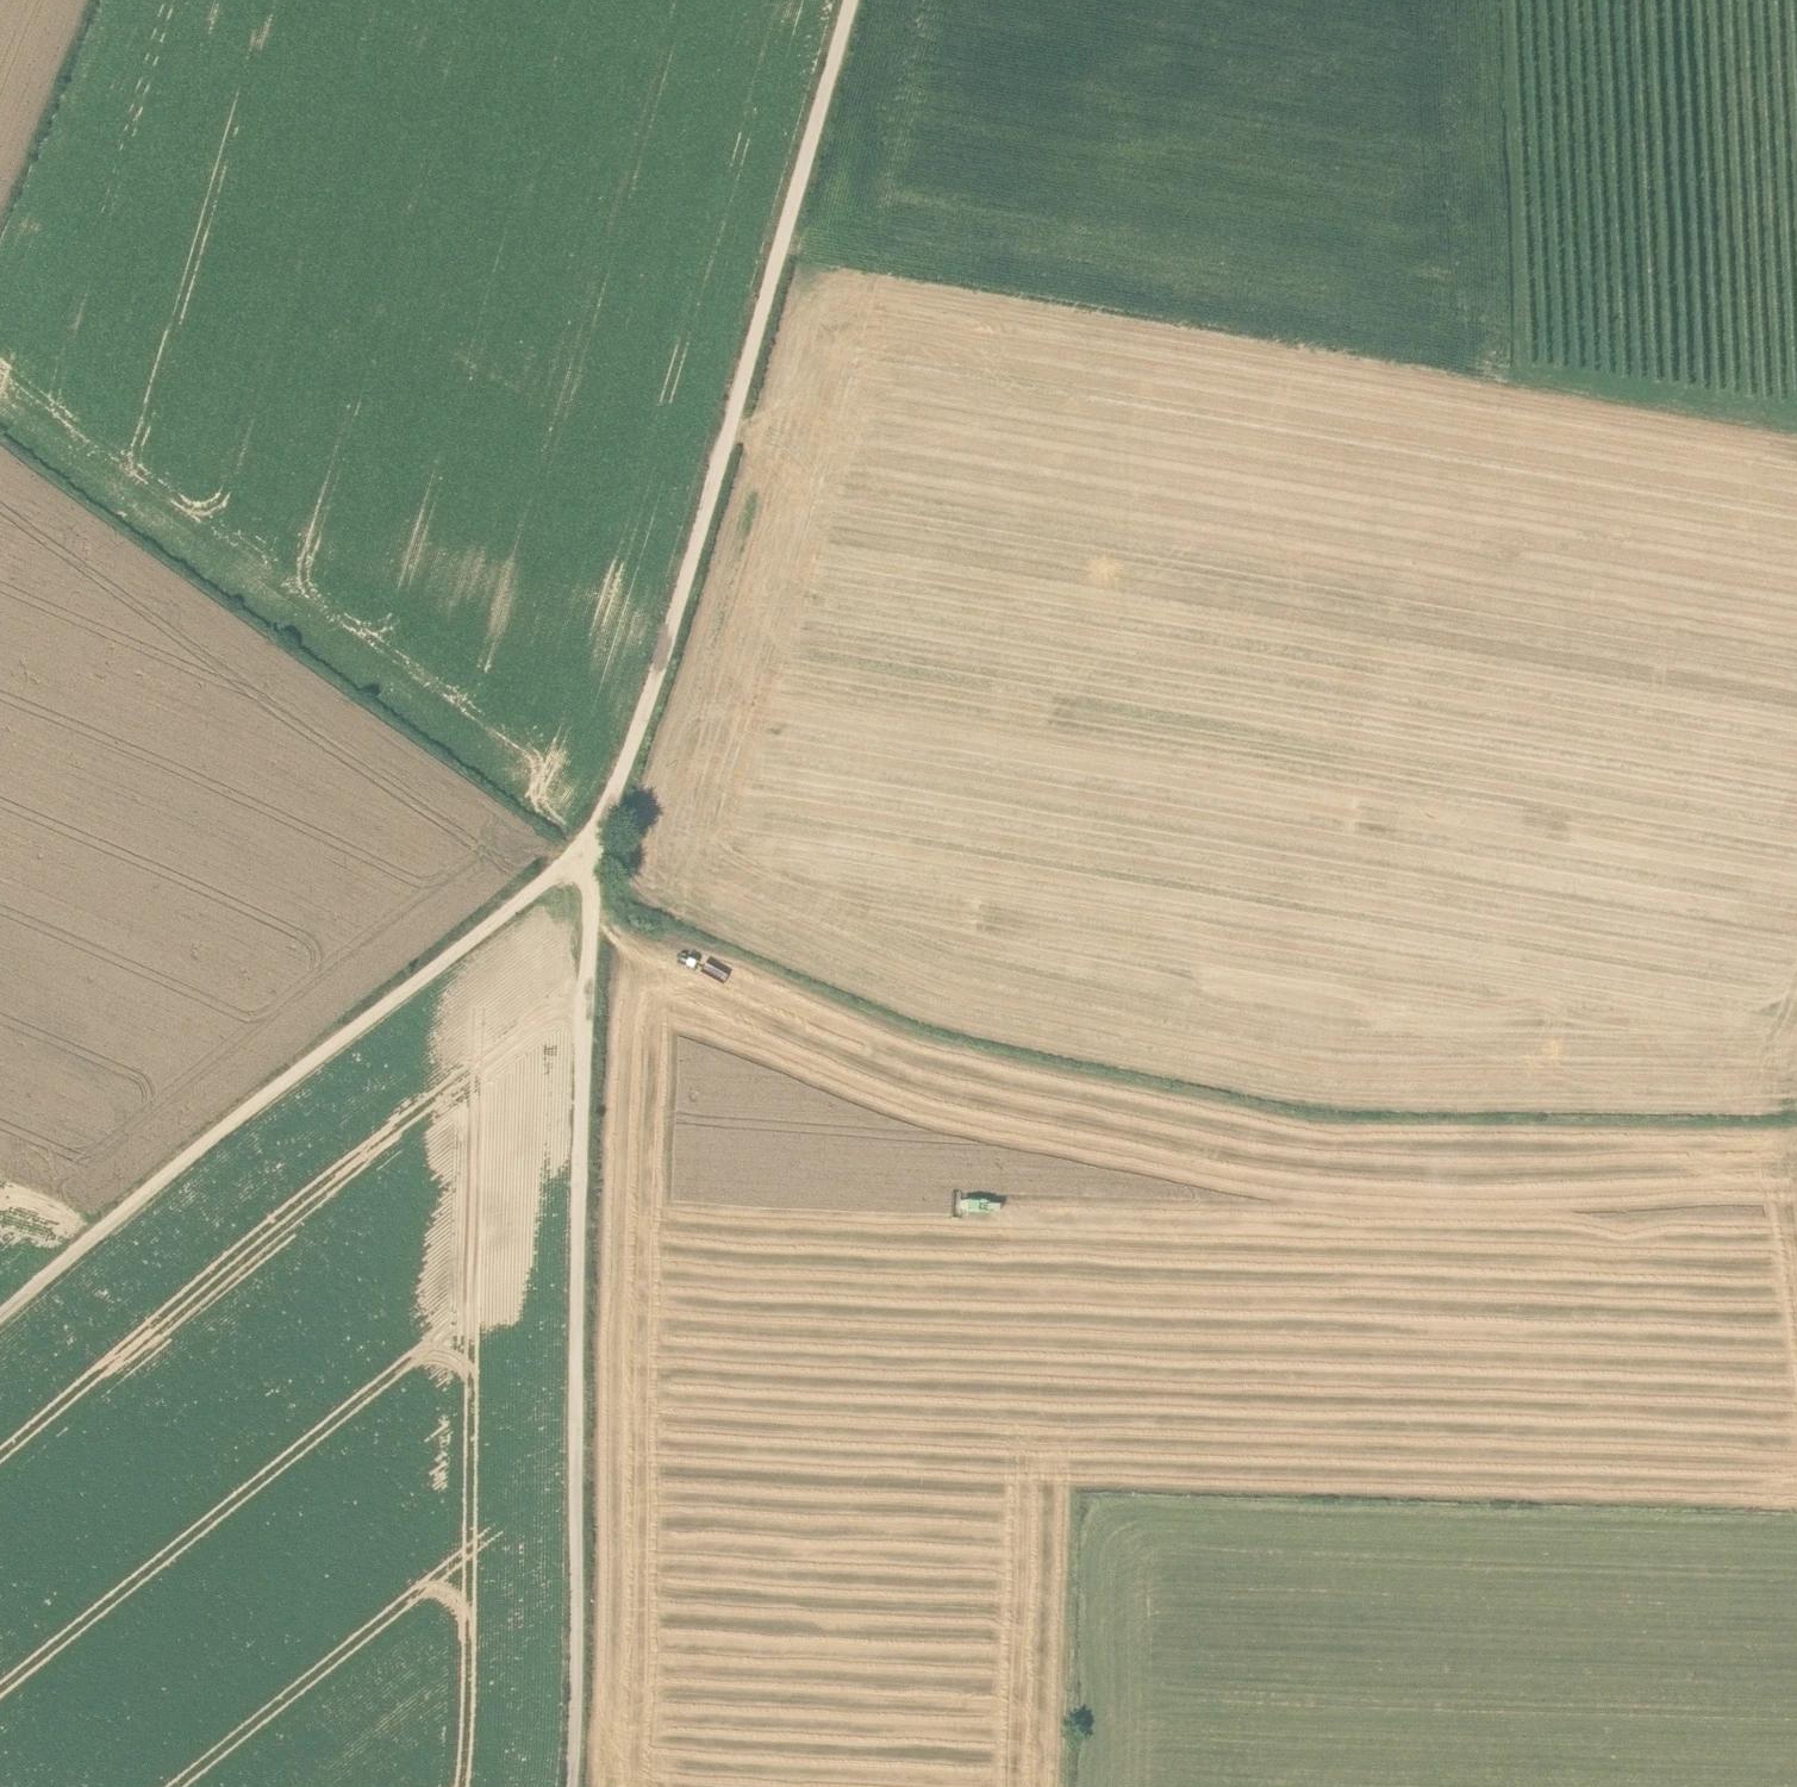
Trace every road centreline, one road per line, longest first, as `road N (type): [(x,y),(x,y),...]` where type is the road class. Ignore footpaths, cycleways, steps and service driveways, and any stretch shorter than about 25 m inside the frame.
road 1 (track): [(593,828),(570,1786)]
road 2 (track): [(593,828),(622,773),(668,635),(850,0)]
road 3 (track): [(0,1314),(205,1141),(465,944),(593,828)]

